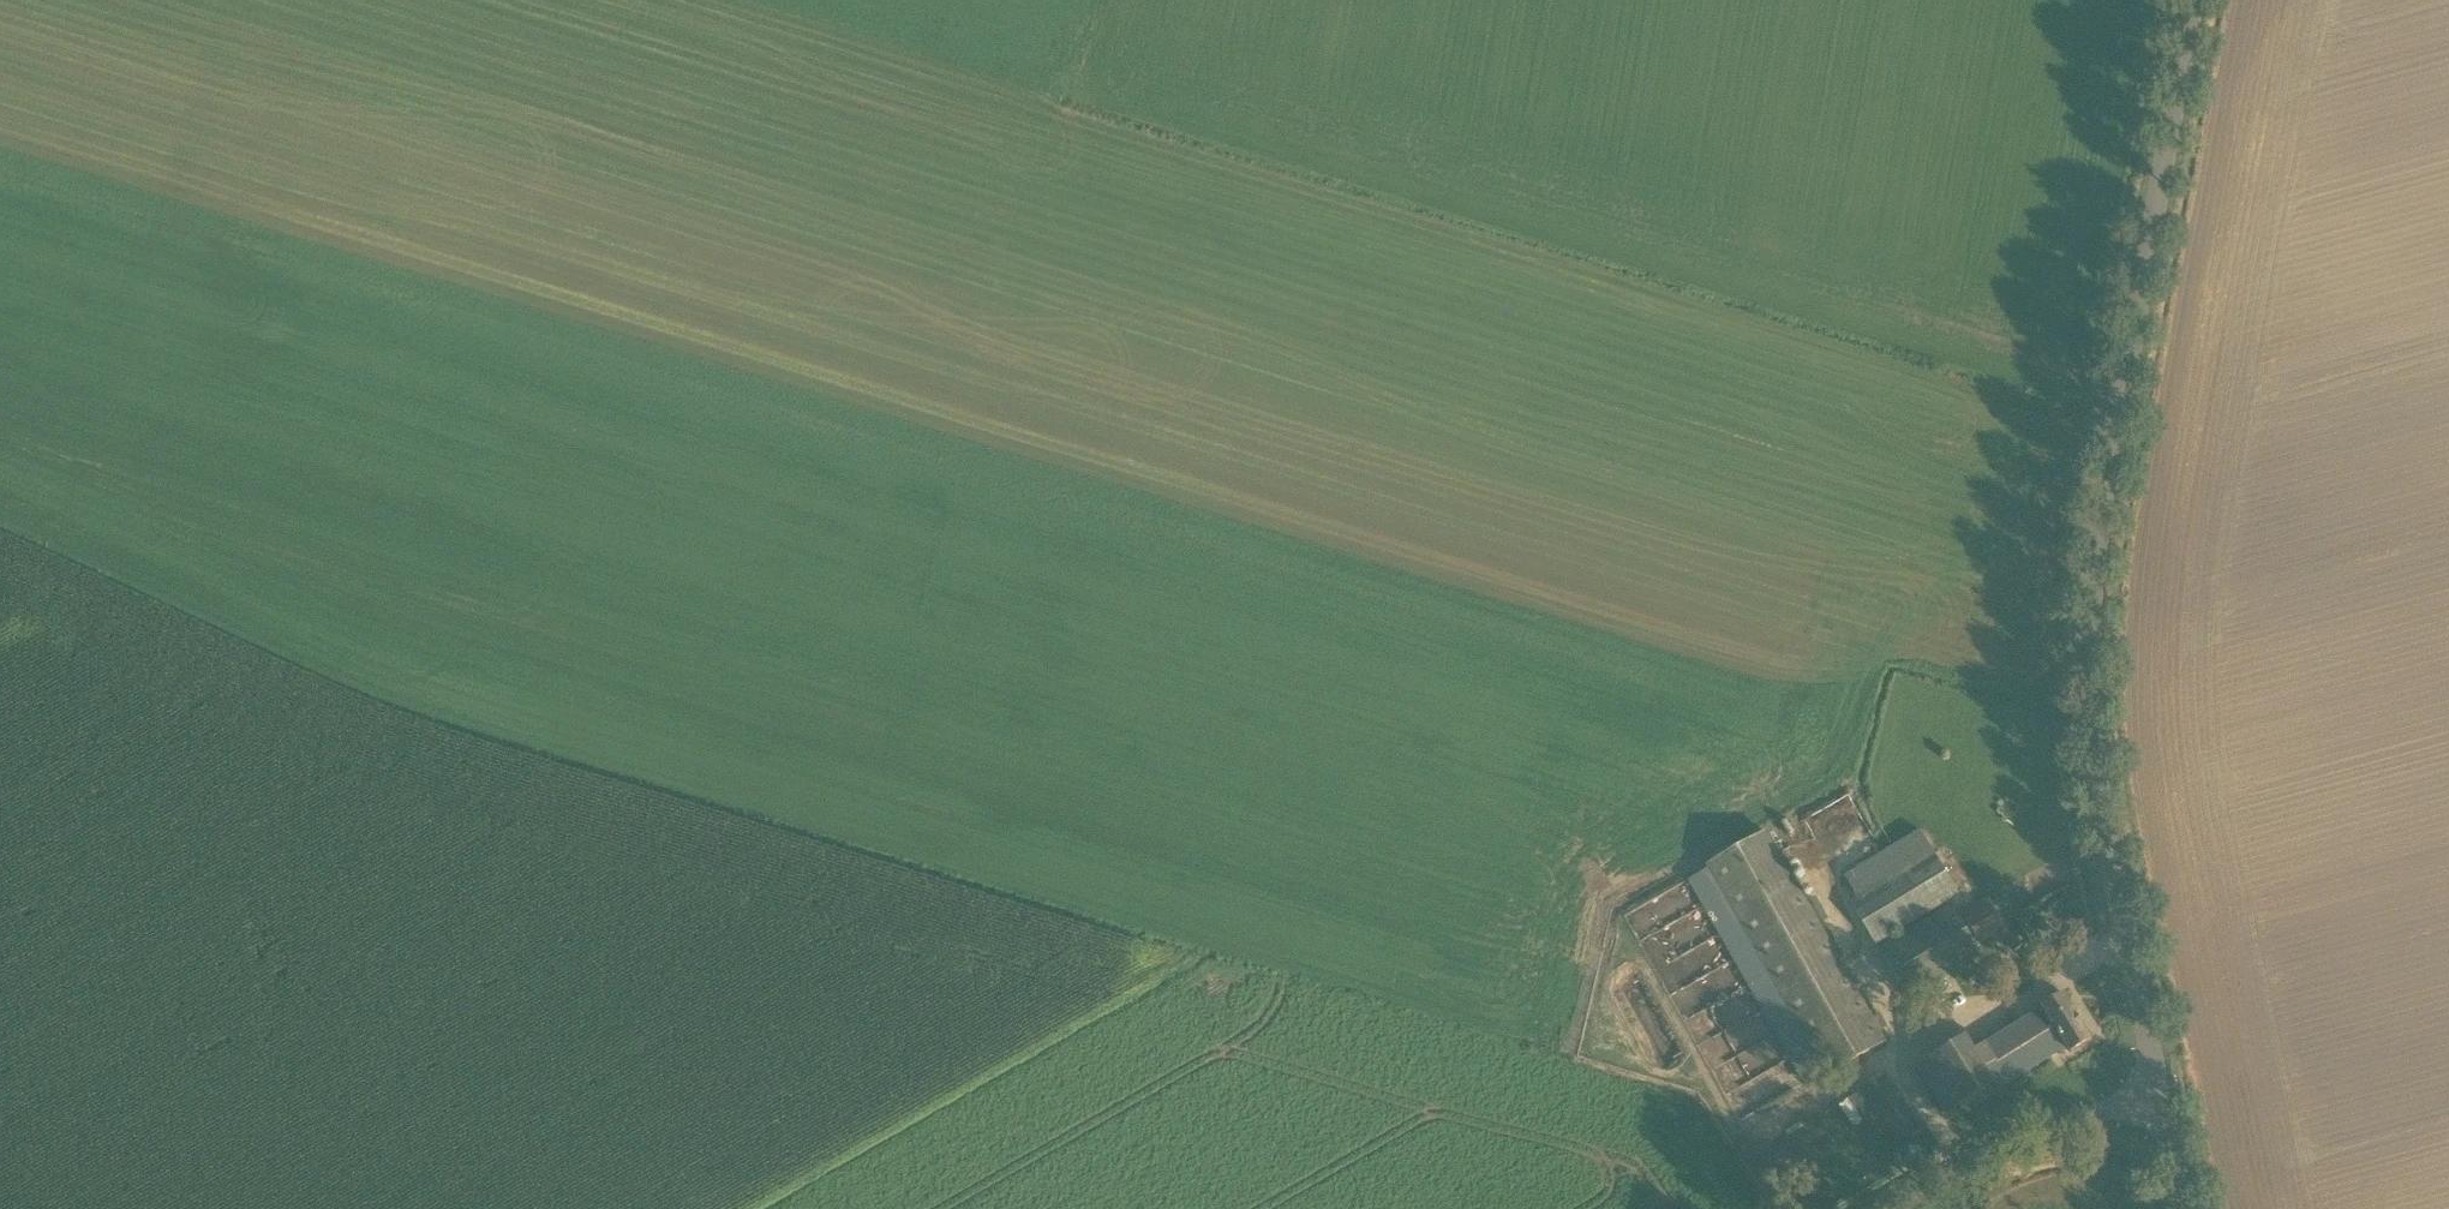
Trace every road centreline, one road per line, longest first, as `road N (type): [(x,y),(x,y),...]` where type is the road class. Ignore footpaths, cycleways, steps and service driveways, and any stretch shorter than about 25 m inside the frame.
road 1 (unclassified): [(2136,1076),(2080,783),(2076,623),(2085,500),(2177,0)]
road 2 (unclassified): [(1876,1208),(2039,1109),(2136,1076)]
road 3 (unclassified): [(2166,1208),(2136,1076)]

